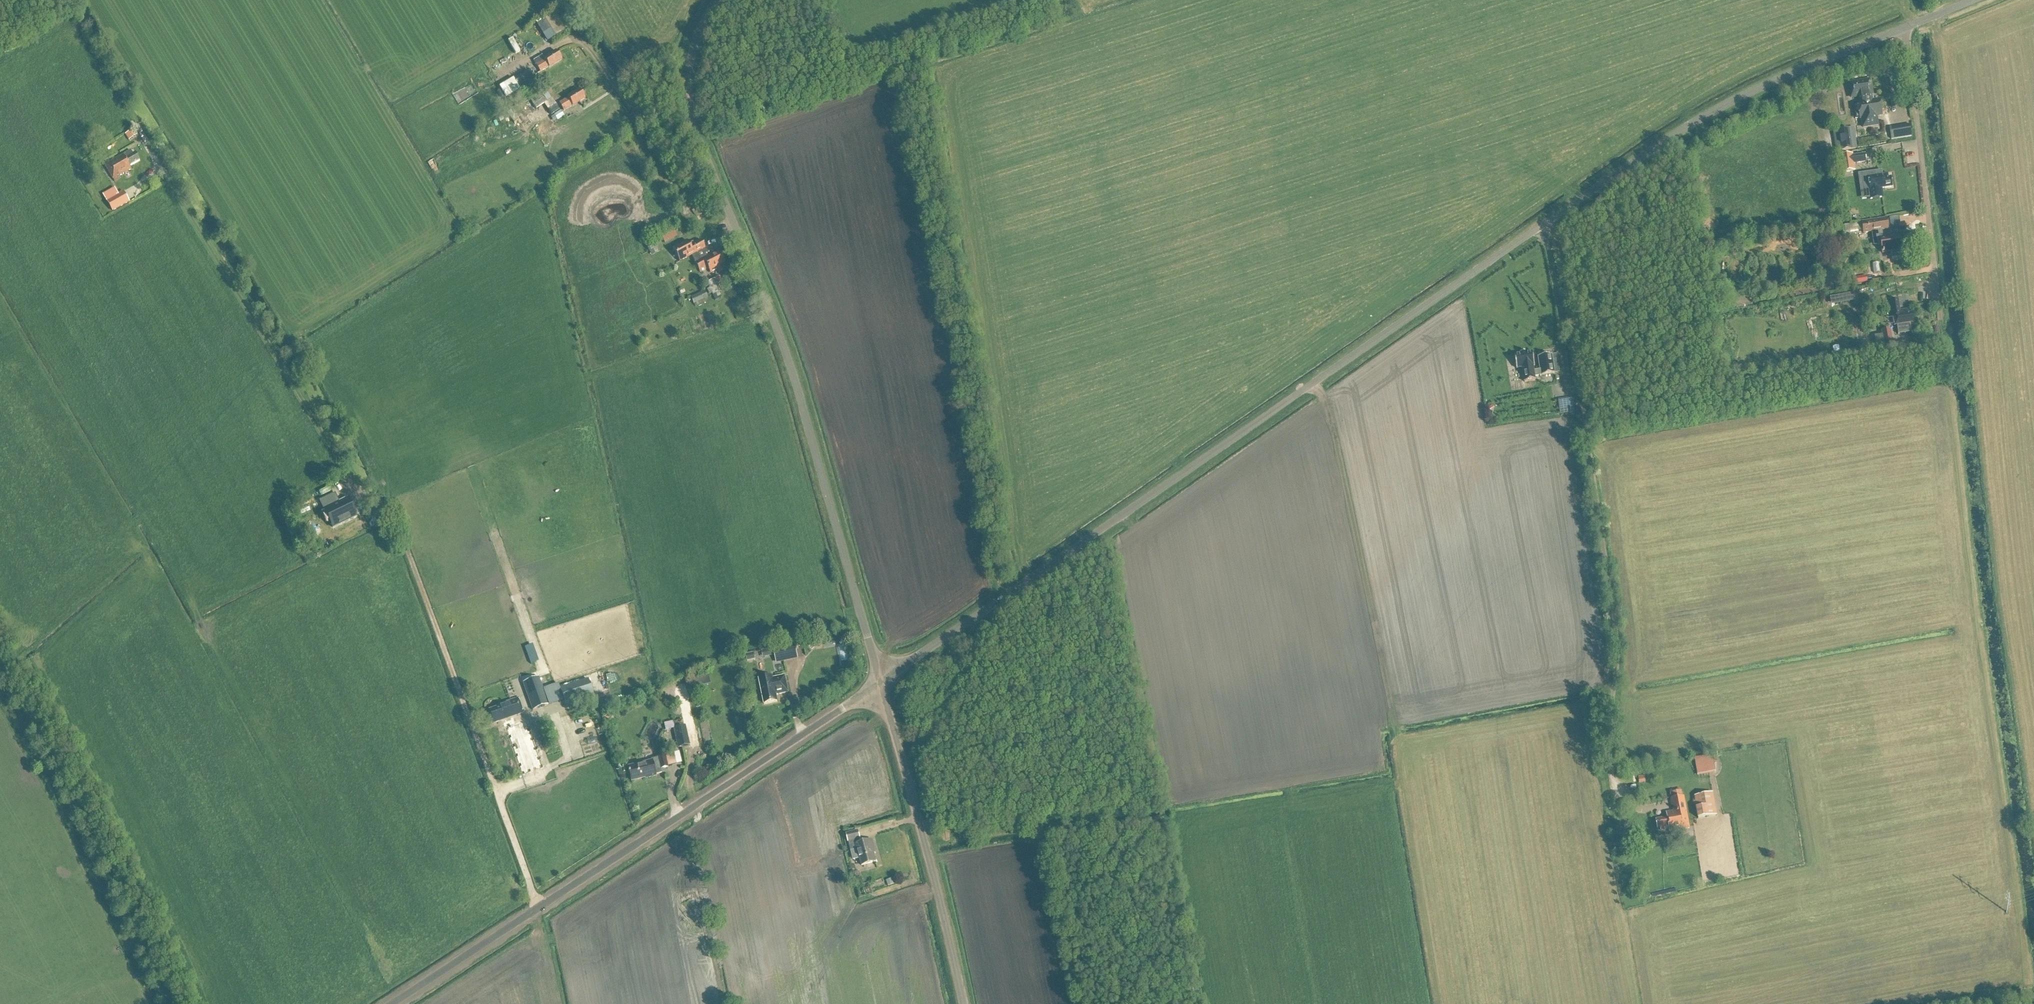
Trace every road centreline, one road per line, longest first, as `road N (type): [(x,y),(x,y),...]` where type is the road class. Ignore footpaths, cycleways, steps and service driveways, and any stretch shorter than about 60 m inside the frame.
road 1 (unclassified): [(880,685),(1708,109),(1907,30)]
road 2 (track): [(537,909),(393,517),(349,482),(163,167)]
road 3 (unclassified): [(880,685),(796,388),(692,117),(690,64),(718,0)]
road 4 (track): [(1943,321),(1963,531),(2029,991)]
road 5 (unclassified): [(389,1003),(880,685)]
road 6 (track): [(1549,219),(1558,236),(1616,639),(1609,729),(1616,790)]
road 7 (track): [(0,669),(171,1003)]
road 8 (unclassified): [(955,1003),(880,685)]
road 9 (unclassified): [(1907,30),(1943,321)]
road 10 (track): [(690,103),(629,108),(588,48),(569,41),(545,53)]
road 11 (track): [(1537,227),(1548,243),(1558,345)]

